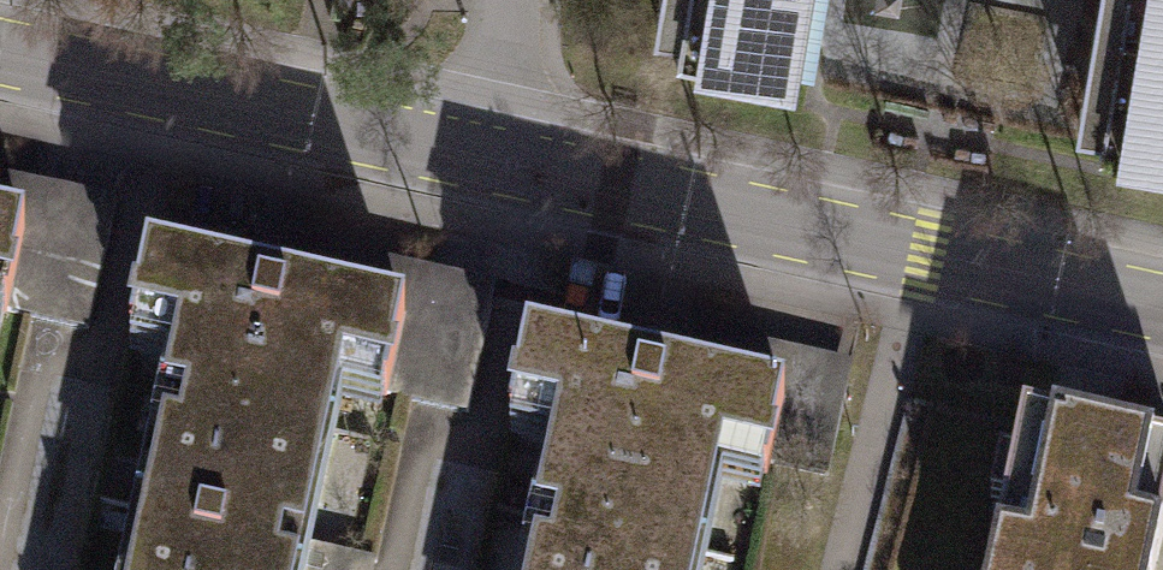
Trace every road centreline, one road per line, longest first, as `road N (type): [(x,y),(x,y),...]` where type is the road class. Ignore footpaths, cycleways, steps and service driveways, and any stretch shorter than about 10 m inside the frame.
road 1 (tertiary): [(0,59),(1162,316)]

